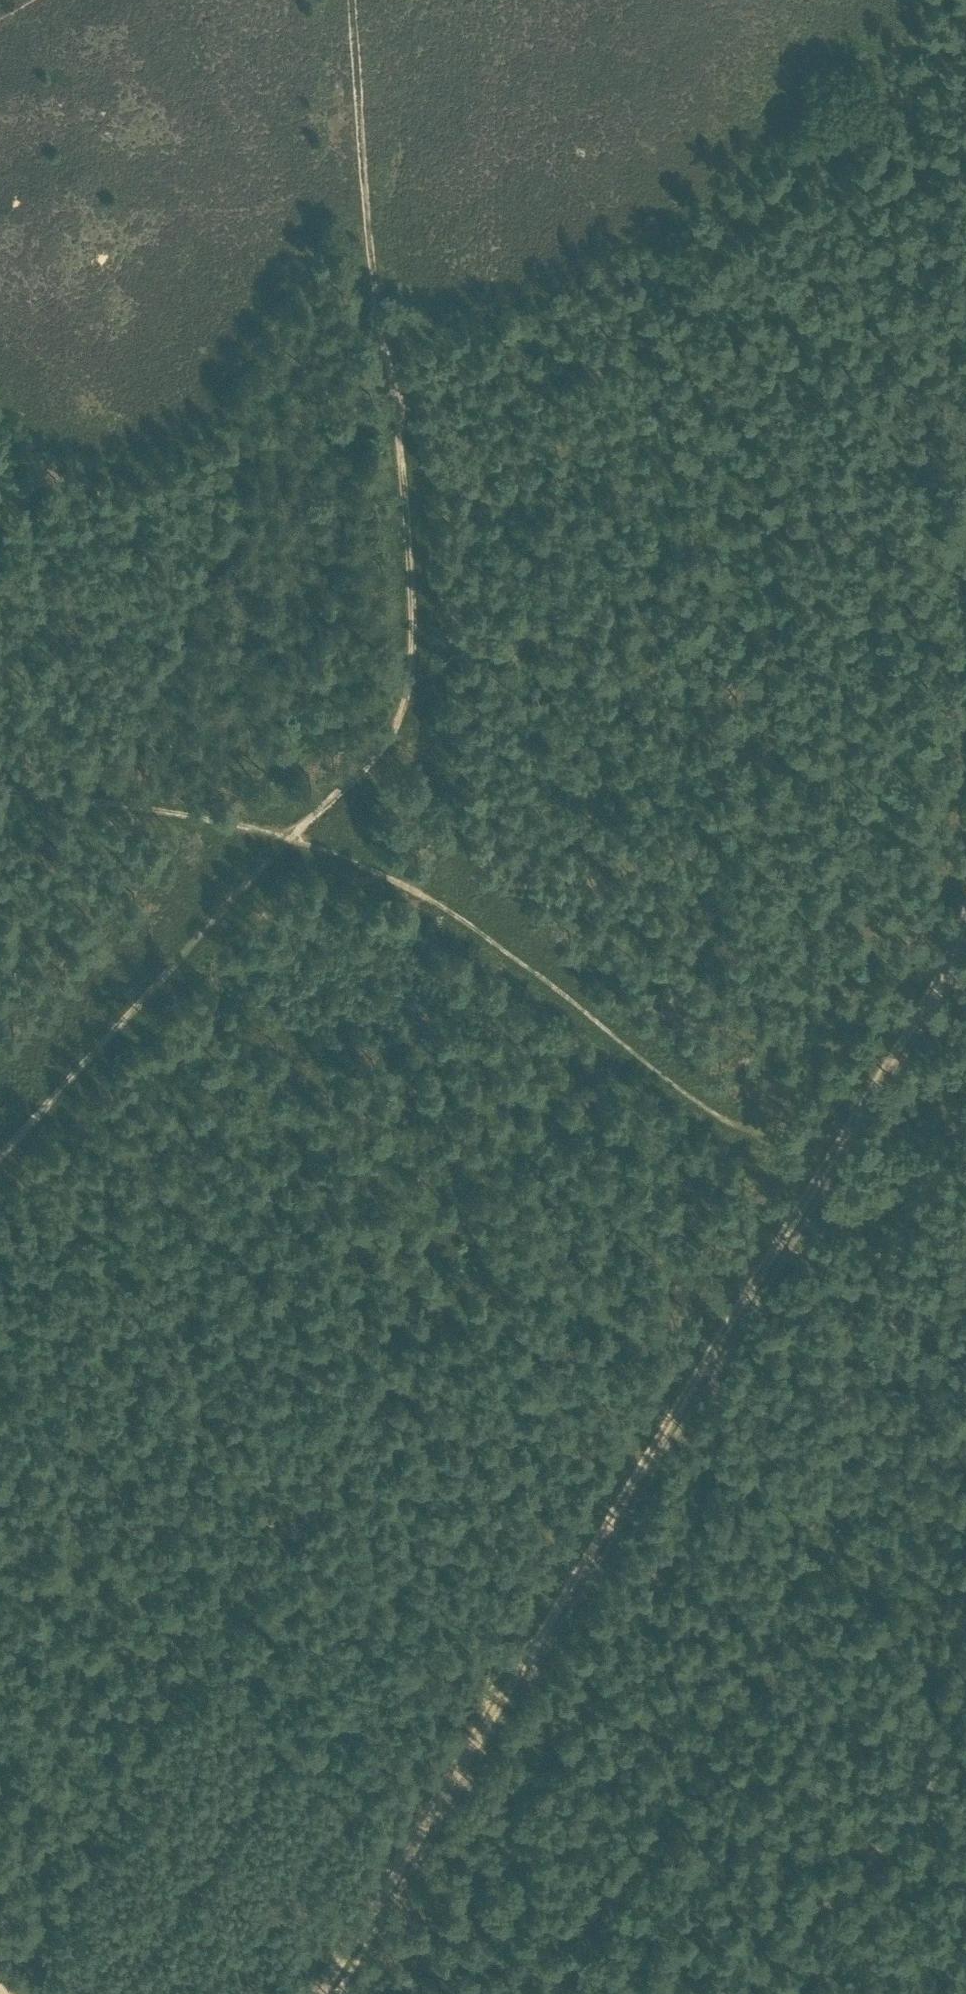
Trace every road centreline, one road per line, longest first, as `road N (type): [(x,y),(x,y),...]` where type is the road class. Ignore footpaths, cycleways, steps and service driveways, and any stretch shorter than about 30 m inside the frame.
road 1 (track): [(347,0),(353,138),(413,558),(415,654),(392,731),(362,769),(0,1152)]
road 2 (track): [(322,1993),(821,1171),(965,901)]
road 3 (track): [(821,1171),(723,1123),(436,904),(360,859),(213,822),(0,796)]
road 4 (track): [(965,1743),(720,1993)]

